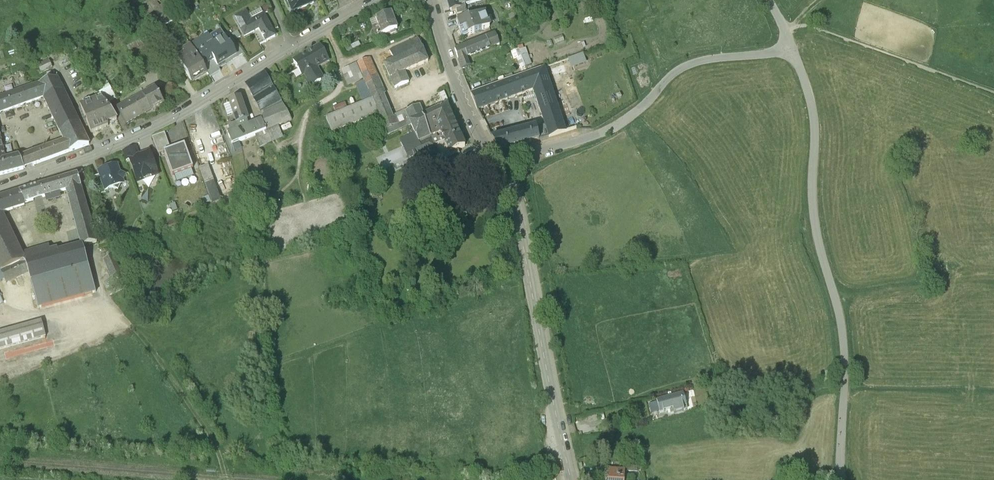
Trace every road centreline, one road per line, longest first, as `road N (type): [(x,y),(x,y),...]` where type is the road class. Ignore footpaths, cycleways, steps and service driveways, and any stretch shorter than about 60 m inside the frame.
road 1 (unclassified): [(843,479),(843,333),(815,217),(811,99),(793,50)]
road 2 (unclassified): [(0,187),(130,140),(382,0)]
road 3 (unclassified): [(495,163),(606,130),(694,63),(793,50)]
road 4 (tertiary): [(495,163),(513,197),(570,479)]
road 5 (track): [(225,479),(211,437),(120,319)]
road 6 (tertiary): [(433,0),(462,94),(495,163)]

